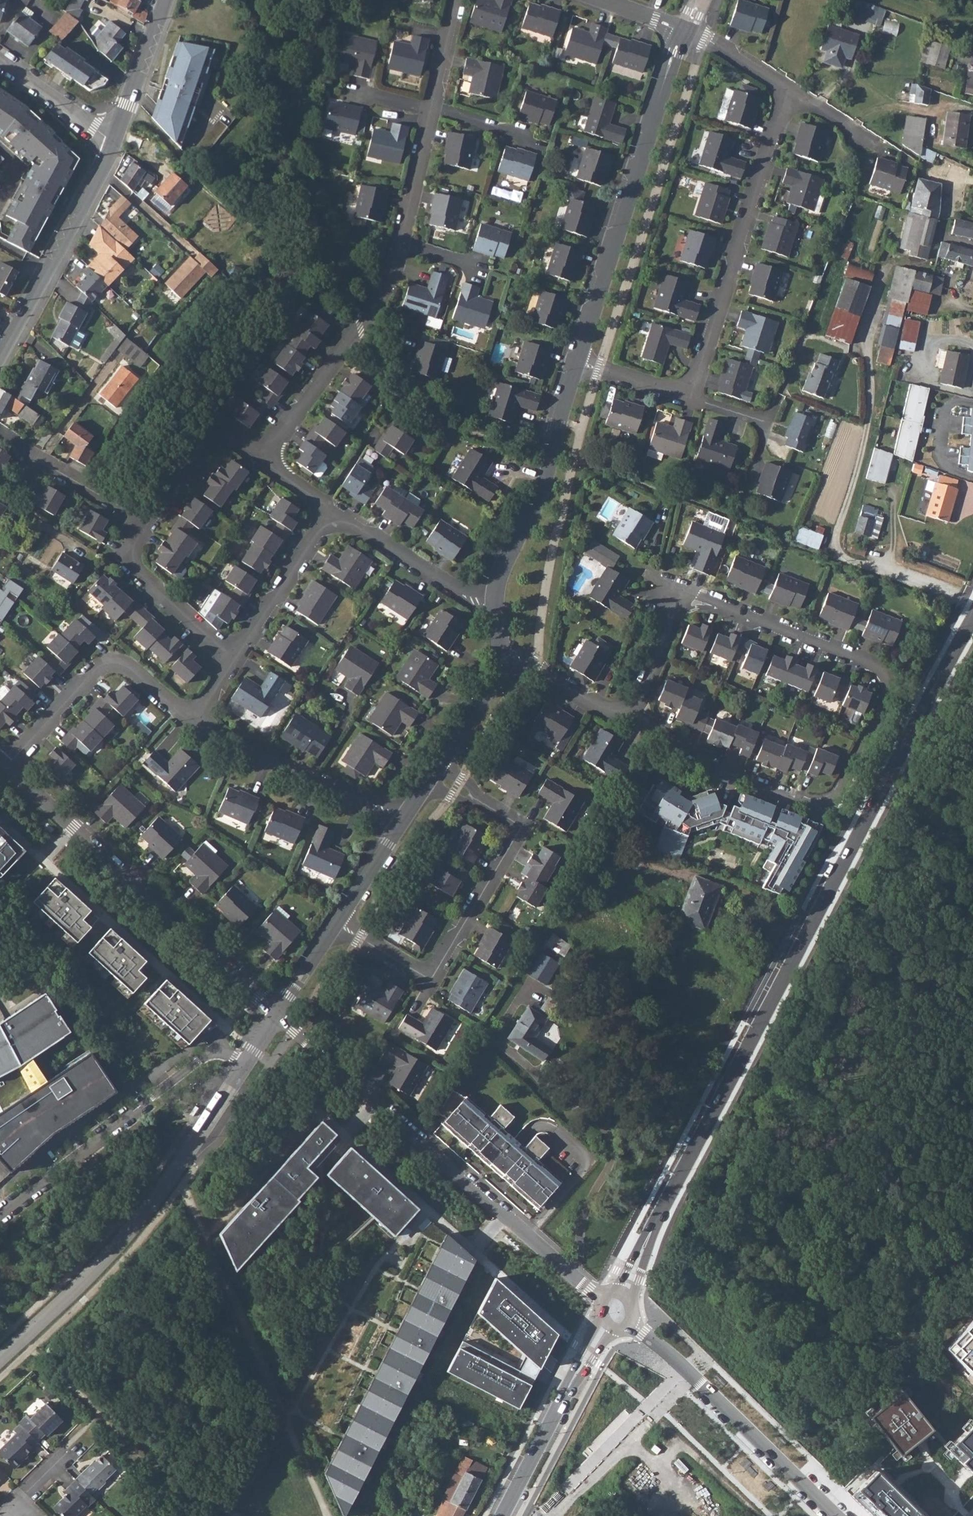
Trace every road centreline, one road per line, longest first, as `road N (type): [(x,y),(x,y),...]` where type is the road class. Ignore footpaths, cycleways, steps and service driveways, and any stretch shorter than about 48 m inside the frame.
road 1 (secondary): [(972,612),(669,1197)]
road 2 (residential): [(625,710),(722,772),(804,805),(822,807),(845,789),(892,689),(882,666),(684,592)]
road 3 (residential): [(279,1012),(599,1299)]
road 4 (residential): [(433,773),(521,828),(430,982),(337,922)]
road 5 (residential): [(7,768),(279,1012)]
road 6 (residential): [(0,1211),(211,1053),(245,1065),(279,1012)]
road 7 (residential): [(685,32),(575,362)]
road 8 (residential): [(691,398),(787,89)]
road 9 (residential): [(630,1319),(835,1515)]
road 10 (residential): [(262,459),(379,301),(398,244)]
road 11 (residential): [(575,362),(544,480),(501,564),(495,602)]
road 12 (residential): [(7,768),(106,663),(127,666),(192,724)]
road 13 (tertiary): [(0,359),(114,142)]
road 14 (residential): [(192,724),(405,819)]
road 15 (residential): [(333,507),(466,596),(495,602)]
road 16 (residential): [(234,663),(139,576),(132,562),(147,524)]
road 17 (residential): [(234,663),(333,507)]
road 18 (residential): [(147,524),(207,444),(228,439),(262,459)]
road 19 (tertiary): [(114,142),(165,0)]
road 20 (residential): [(503,649),(479,705),(433,773)]
road 21 (residential): [(114,142),(0,62)]
road 22 (residential): [(398,244),(430,109)]
road 23 (residential): [(503,649),(608,710),(625,710)]
road 24 (residential): [(29,454),(147,524)]
road 25 (residential): [(684,592),(638,702),(625,710)]
road 26 (residential): [(405,819),(337,922)]
road 27 (residential): [(787,89),(891,152)]
road 28 (residential): [(575,362),(691,398)]

